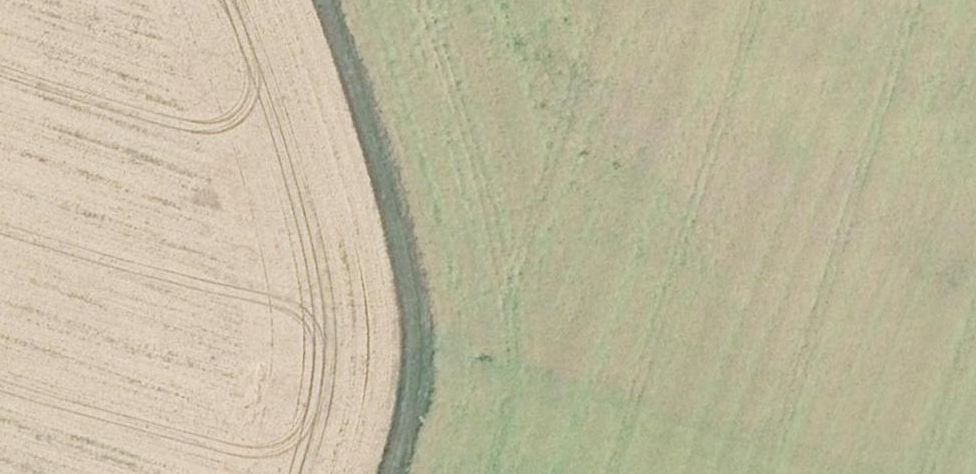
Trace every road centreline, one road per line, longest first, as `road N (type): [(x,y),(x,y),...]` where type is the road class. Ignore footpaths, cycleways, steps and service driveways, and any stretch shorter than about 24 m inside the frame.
road 1 (track): [(396,473),(417,350),(410,283),(391,195),(328,0)]
road 2 (track): [(417,350),(798,473)]

